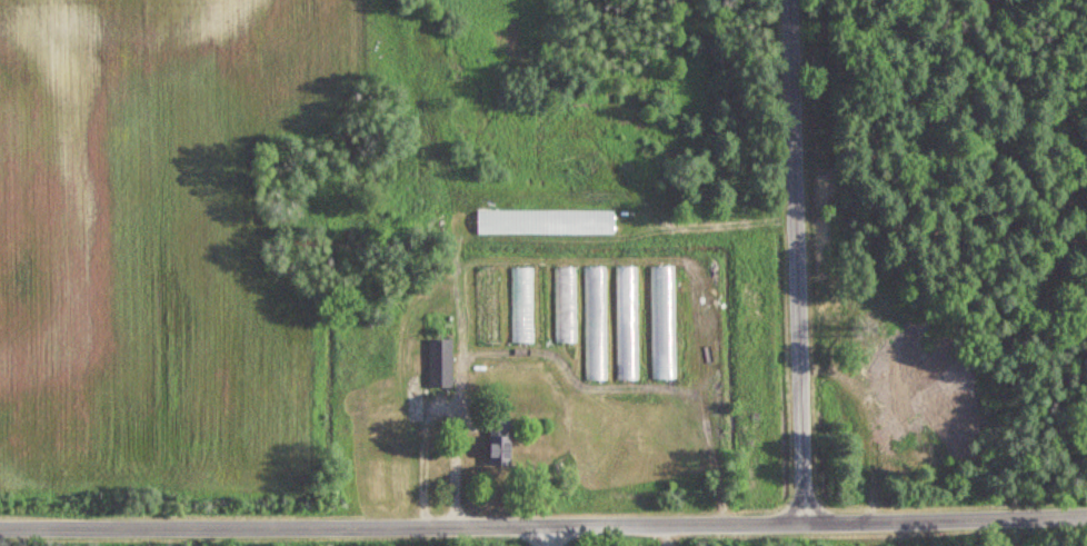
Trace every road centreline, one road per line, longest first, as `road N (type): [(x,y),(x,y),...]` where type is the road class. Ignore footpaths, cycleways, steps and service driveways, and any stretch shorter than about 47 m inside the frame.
road 1 (residential): [(0,523),(732,526),(1086,517)]
road 2 (residential): [(805,525),(787,0)]

